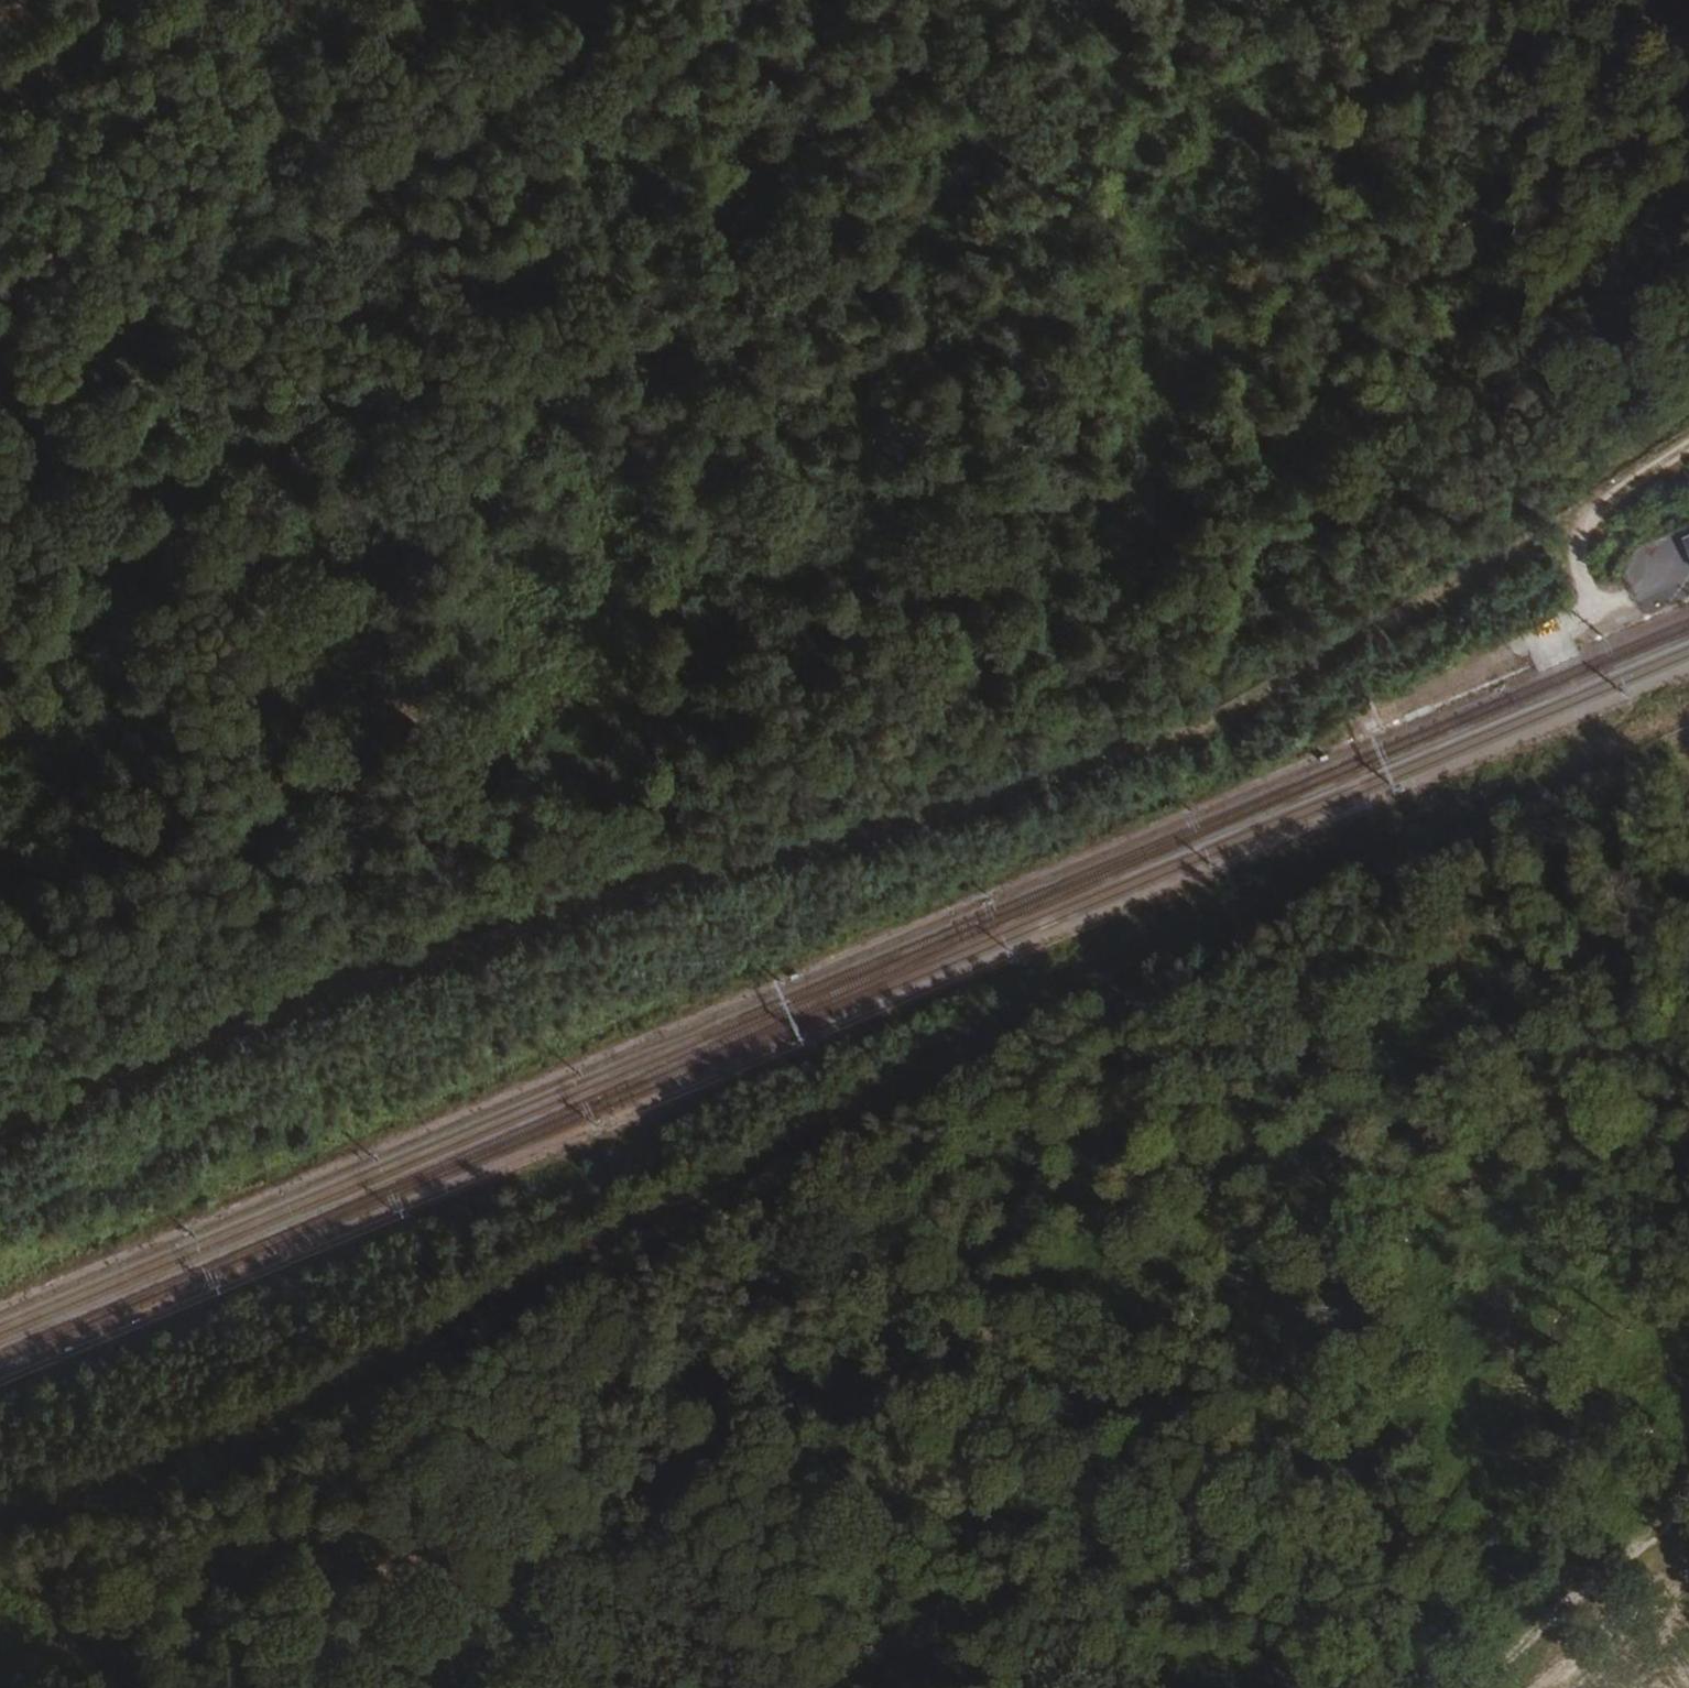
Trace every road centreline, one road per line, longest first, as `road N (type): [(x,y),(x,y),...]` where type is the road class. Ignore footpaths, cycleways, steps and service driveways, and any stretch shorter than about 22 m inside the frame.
road 1 (track): [(1688,1514),(1572,1608),(1450,1687)]
road 2 (track): [(1590,600),(1581,524),(1627,474),(1688,441)]

